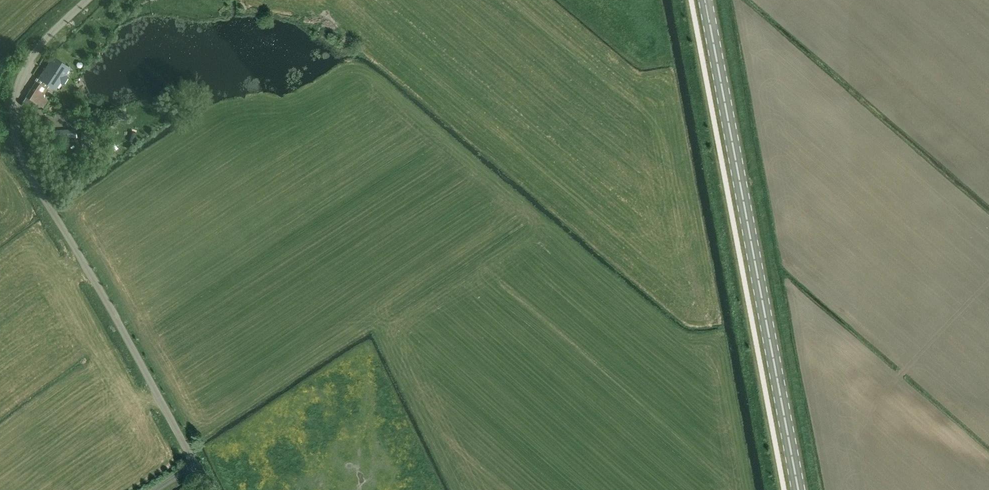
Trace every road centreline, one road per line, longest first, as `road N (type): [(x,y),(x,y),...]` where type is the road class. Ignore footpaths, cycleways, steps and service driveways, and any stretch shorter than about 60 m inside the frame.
road 1 (unclassified): [(209,489),(18,143),(23,73),(87,0)]
road 2 (secondary): [(796,489),(703,0)]

